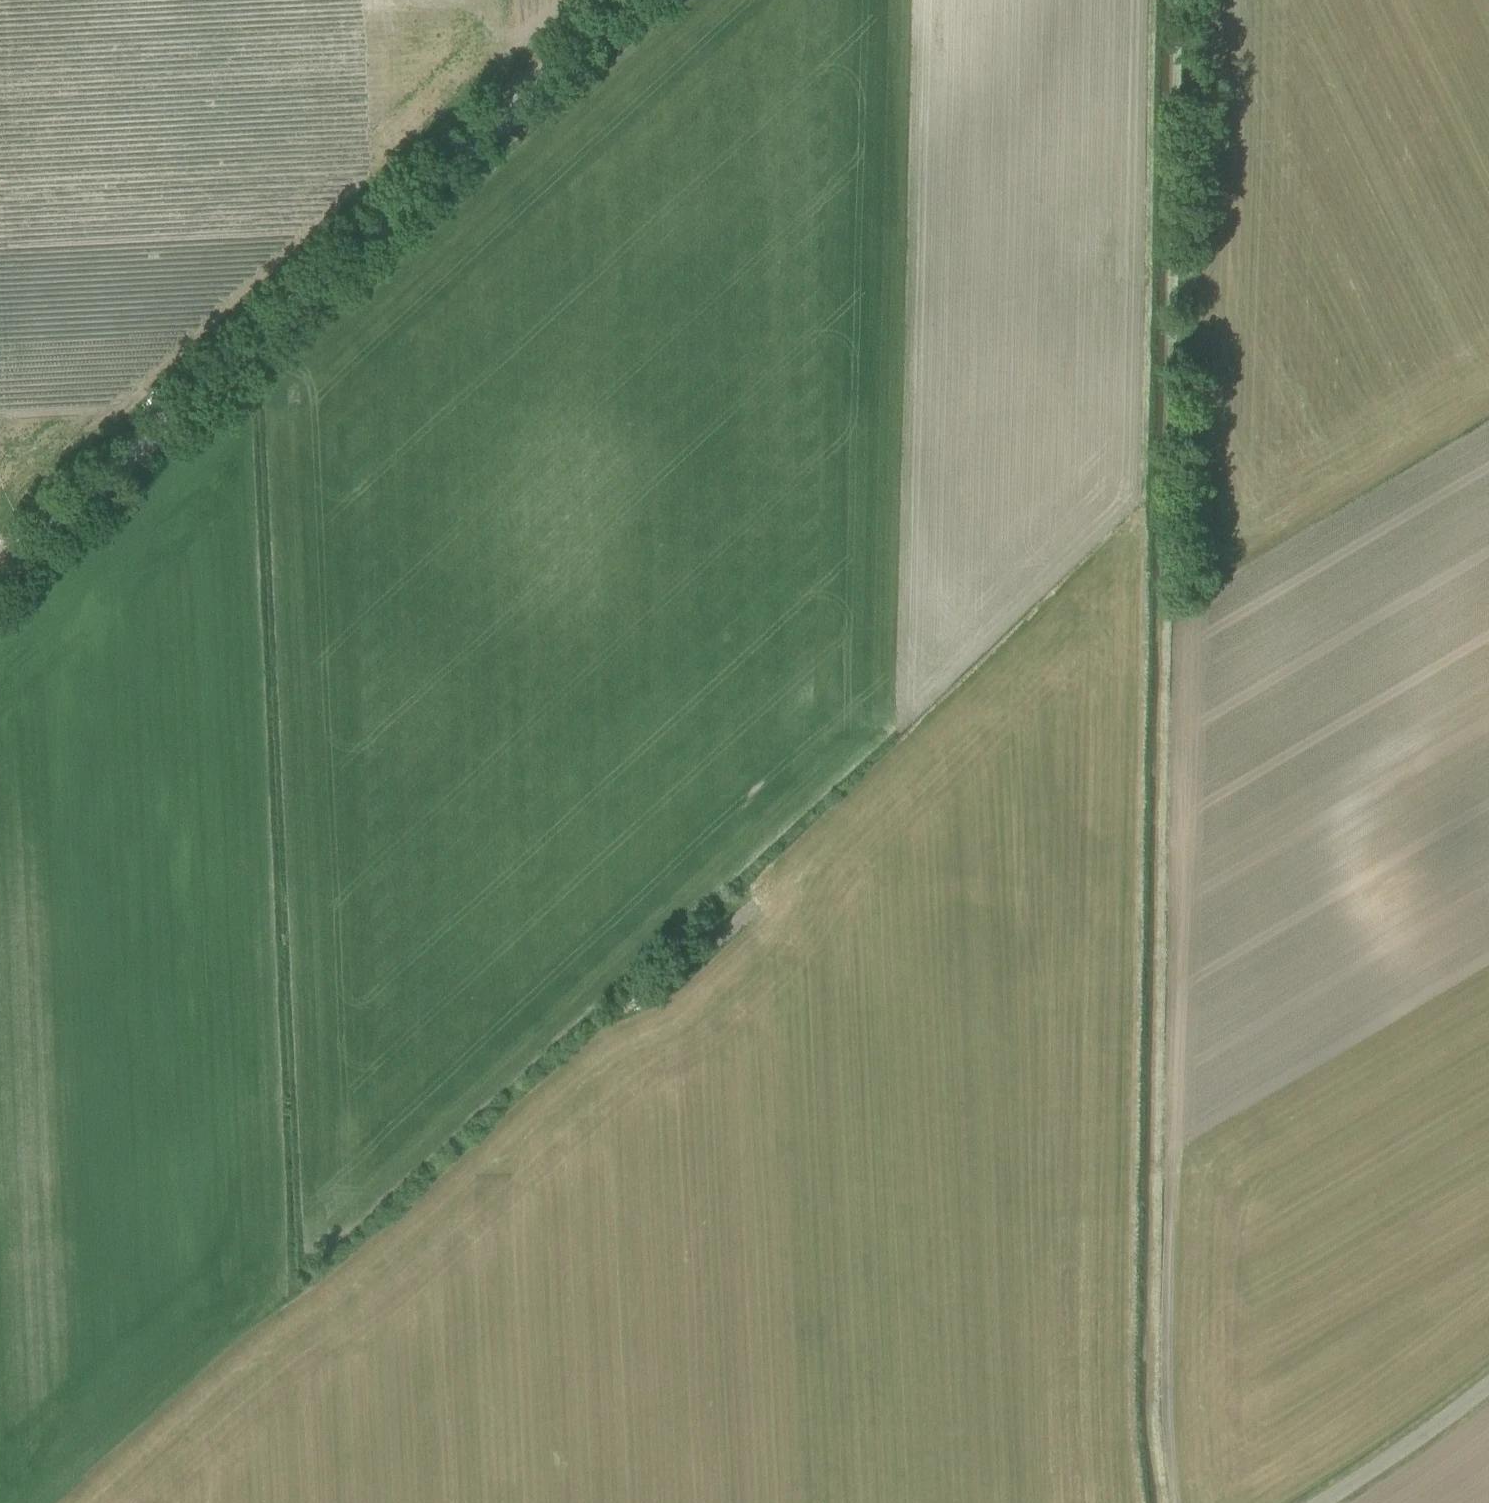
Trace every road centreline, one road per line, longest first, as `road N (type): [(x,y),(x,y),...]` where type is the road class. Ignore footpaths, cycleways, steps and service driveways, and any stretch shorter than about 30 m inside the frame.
road 1 (tertiary): [(0,566),(622,0)]
road 2 (unclassified): [(1308,1502),(1488,1378)]

